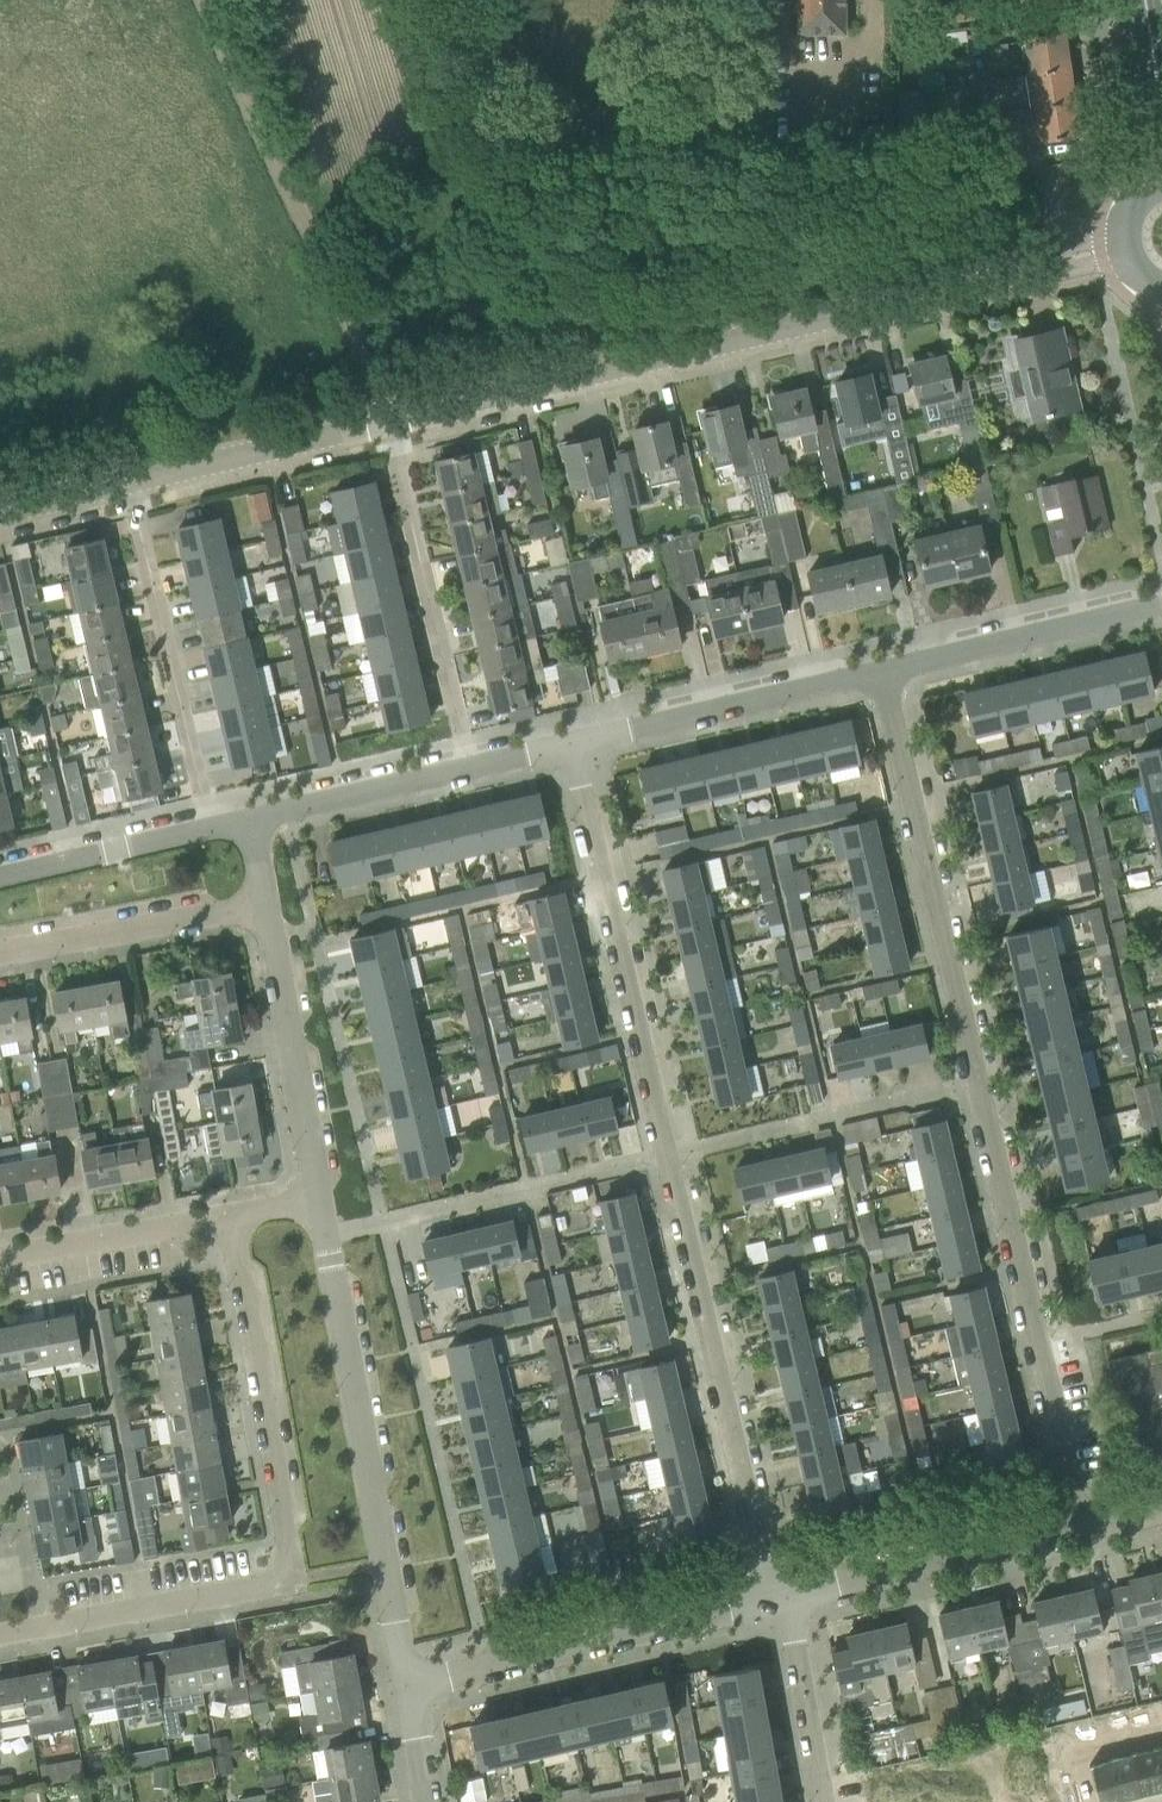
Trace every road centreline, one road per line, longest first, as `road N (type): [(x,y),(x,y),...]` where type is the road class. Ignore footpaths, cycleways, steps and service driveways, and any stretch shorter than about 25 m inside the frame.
road 1 (residential): [(387,418),(1058,259)]
road 2 (residential): [(0,1634),(296,1578),(225,1215)]
road 3 (track): [(205,0),(387,418)]
road 4 (residential): [(1087,1521),(981,1081)]
road 5 (residential): [(771,1595),(666,1155)]
road 6 (residential): [(405,1675),(326,1233)]
road 7 (residential): [(666,1155),(582,741)]
road 8 (residential): [(981,1081),(882,672)]
road 9 (residential): [(405,1675),(771,1595)]
road 10 (residential): [(472,766),(387,418)]
road 11 (residential): [(214,825),(135,478)]
road 12 (residential): [(666,1155),(326,1233)]
road 13 (residential): [(771,1595),(1087,1521)]
road 14 (residential): [(981,1081),(666,1155)]
road 15 (residential): [(582,741),(882,672)]
road 16 (residential): [(320,1192),(265,903)]
road 17 (residential): [(882,672),(1161,605)]
road 18 (residential): [(0,950),(265,903)]
road 19 (residential): [(135,478),(387,418)]
road 20 (residential): [(0,1256),(225,1215)]
road 21 (residential): [(254,816),(472,766)]
road 22 (residential): [(0,874),(214,825)]
road 23 (residential): [(812,1801),(771,1595)]
road 24 (tertiary): [(1152,35),(1158,187)]
road 25 (residential): [(0,510),(135,478)]
road 26 (residential): [(426,1801),(405,1675)]

